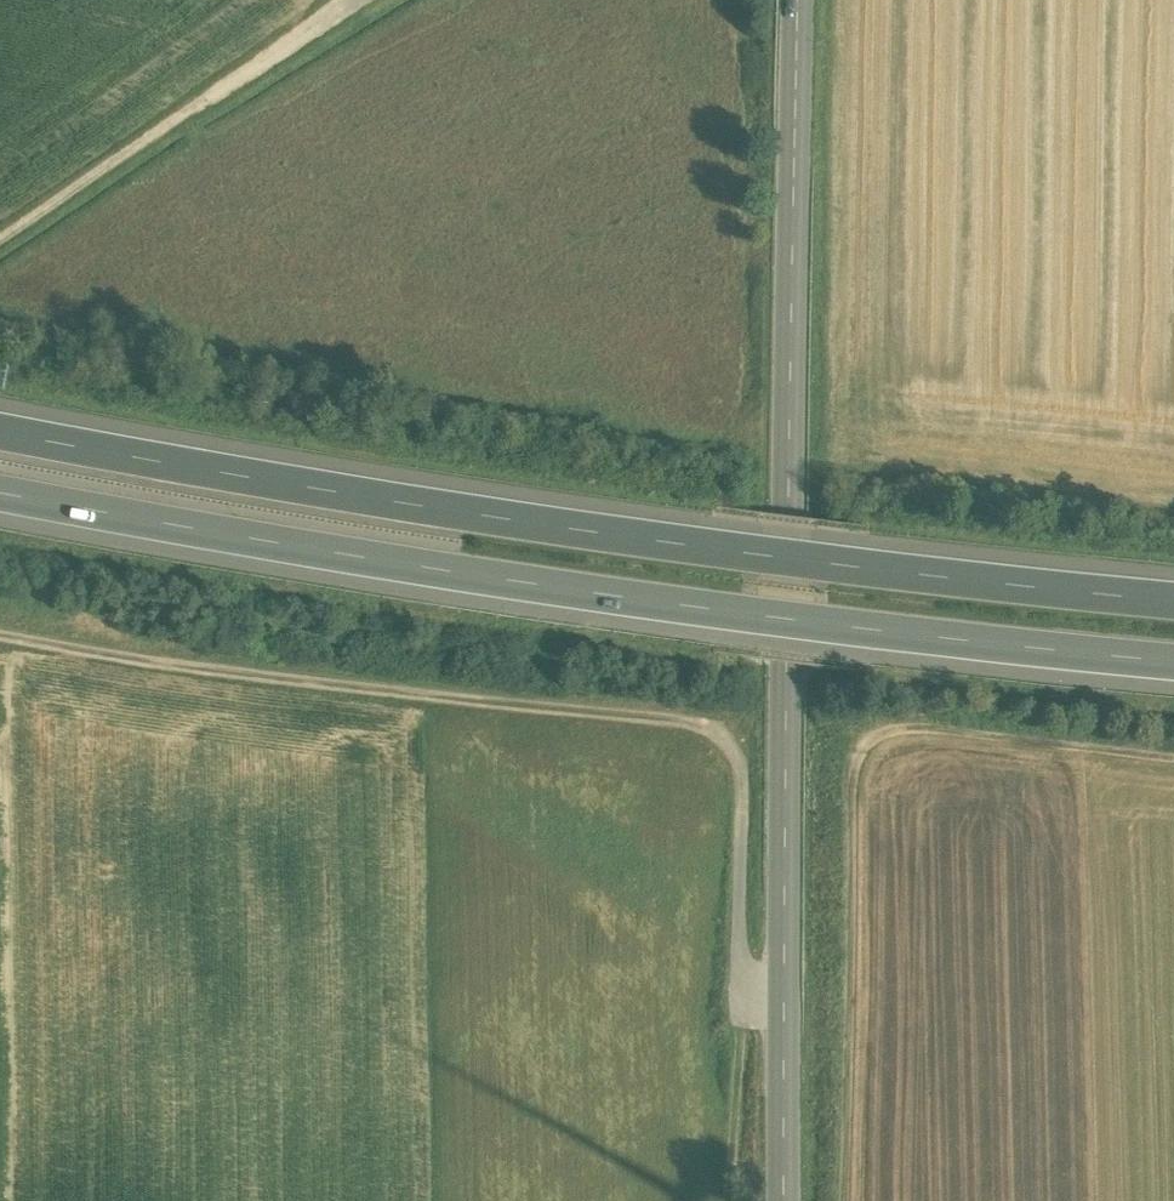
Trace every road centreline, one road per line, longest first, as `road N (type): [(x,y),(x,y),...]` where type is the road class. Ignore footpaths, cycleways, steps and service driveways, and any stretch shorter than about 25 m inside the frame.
road 1 (tertiary): [(801,0),(785,1200)]
road 2 (motorway): [(0,500),(811,642),(1173,677)]
road 3 (motorway): [(1173,609),(675,554),(0,433)]
road 4 (track): [(0,636),(181,670),(707,729),(733,749),(746,790),(745,985),(784,1010)]
road 5 (track): [(843,1200),(853,790),(862,754),(883,735),(906,731),(1173,756)]
road 6 (track): [(0,241),(355,0)]

